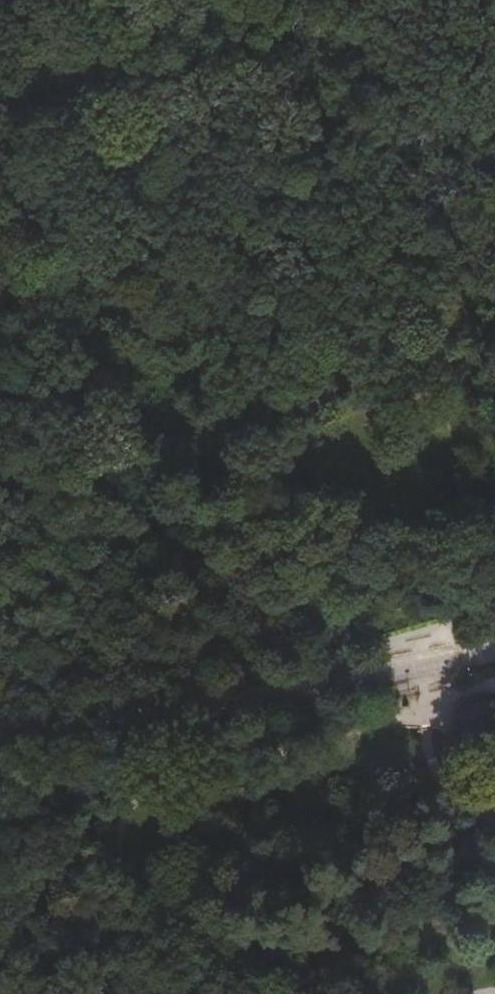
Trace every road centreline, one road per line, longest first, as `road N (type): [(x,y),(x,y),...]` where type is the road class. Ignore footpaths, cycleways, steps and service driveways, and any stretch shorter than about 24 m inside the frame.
road 1 (track): [(494,110),(437,73),(353,49),(247,97),(171,101),(107,86),(80,75),(50,33),(40,0)]
road 2 (unclassified): [(0,747),(494,650)]

